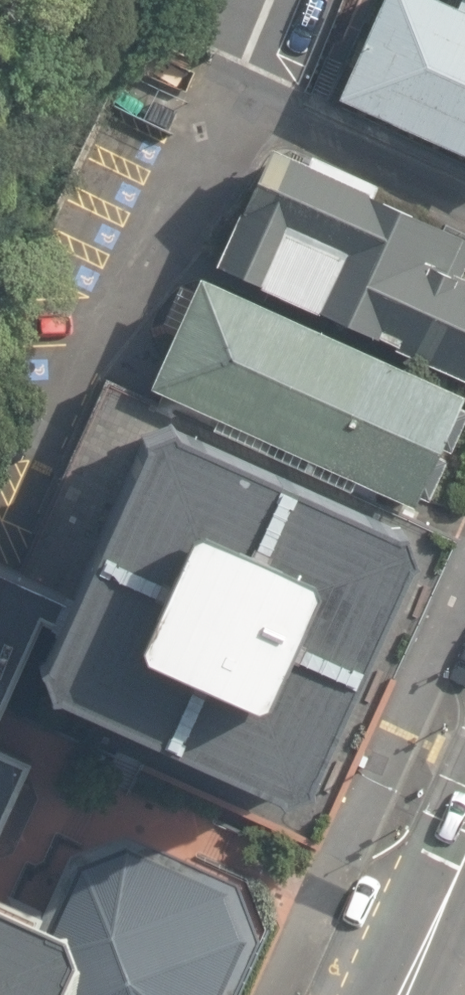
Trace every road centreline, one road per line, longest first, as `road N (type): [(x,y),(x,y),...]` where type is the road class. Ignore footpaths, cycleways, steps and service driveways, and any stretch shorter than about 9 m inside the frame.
road 1 (secondary): [(464,870),(407,994)]

